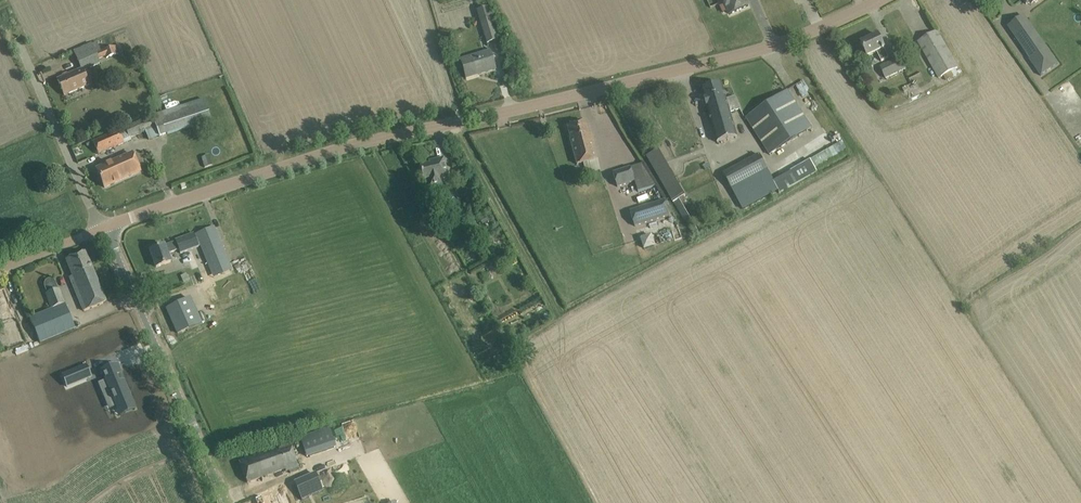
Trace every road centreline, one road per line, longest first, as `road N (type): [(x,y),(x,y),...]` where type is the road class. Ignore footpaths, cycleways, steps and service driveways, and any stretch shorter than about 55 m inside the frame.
road 1 (unclassified): [(104,228),(343,147),(768,48),(877,0)]
road 2 (unclassified): [(104,228),(227,502)]
road 3 (unclassified): [(104,228),(20,41)]

